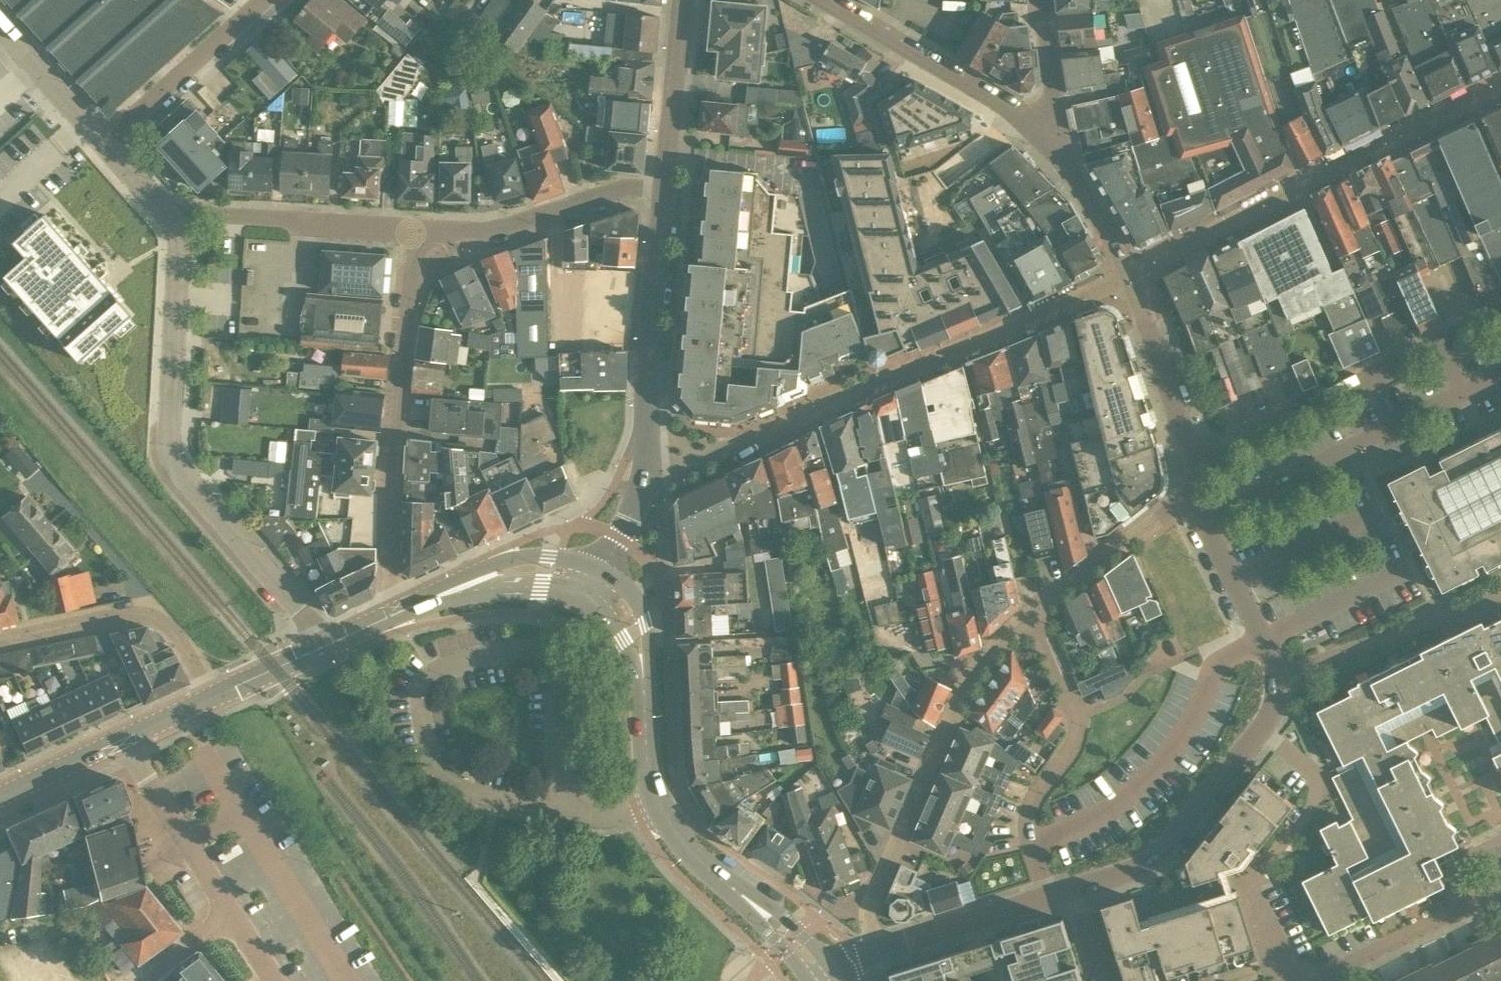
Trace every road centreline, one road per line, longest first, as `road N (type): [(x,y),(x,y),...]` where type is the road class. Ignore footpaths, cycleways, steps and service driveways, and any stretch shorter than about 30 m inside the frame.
road 1 (residential): [(1047,895),(1155,859),(1276,707),(1278,677),(1194,491),(1198,464)]
road 2 (residential): [(331,642),(184,471),(175,447),(178,215)]
road 3 (residential): [(429,229),(407,311),(393,456),(389,582),(399,613)]
road 4 (residential): [(603,571),(643,485),(665,192)]
road 5 (residential): [(876,950),(866,911),(967,691),(987,655),(1031,614)]
road 6 (residential): [(1500,314),(1198,464)]
road 7 (residential): [(1047,895),(1031,844),(1031,811),(1078,727),(1031,614)]
road 8 (residential): [(819,0),(1057,141)]
road 9 (residential): [(429,229),(178,215)]
road 10 (residential): [(429,229),(503,227),(609,191),(665,192)]
road 11 (residential): [(1330,976),(1479,907),(1490,850),(1500,844)]
road 12 (tertiary): [(603,571),(563,559),(522,559),(399,613)]
road 13 (residential): [(107,142),(263,0)]
road 14 (residential): [(1198,464),(1129,270)]
road 15 (residential): [(184,652),(166,624),(136,611),(0,638)]
road 16 (residential): [(126,737),(230,913)]
road 17 (residential): [(665,192),(685,0)]
road 18 (tertiary): [(399,613),(529,589),(588,602)]
road 19 (tertiary): [(710,870),(653,793),(644,709)]
road 20 (residential): [(876,950),(1047,895)]
road 21 (tertiary): [(833,972),(777,910),(710,870)]
road 22 (residential): [(107,142),(0,24)]
road 23 (tertiary): [(644,709),(650,679),(640,612),(603,571)]
road 24 (tertiary): [(710,870),(811,980)]
road 25 (residential): [(1057,141),(1129,270)]
road 26 (residential): [(1057,141),(1048,0)]
road 27 (tertiary): [(0,798),(126,737)]
road 28 (residential): [(1330,976),(1282,965),(1248,886)]
road 29 (tertiary): [(212,696),(331,642)]
road 30 (tertiary): [(588,602),(627,642),(644,709)]

